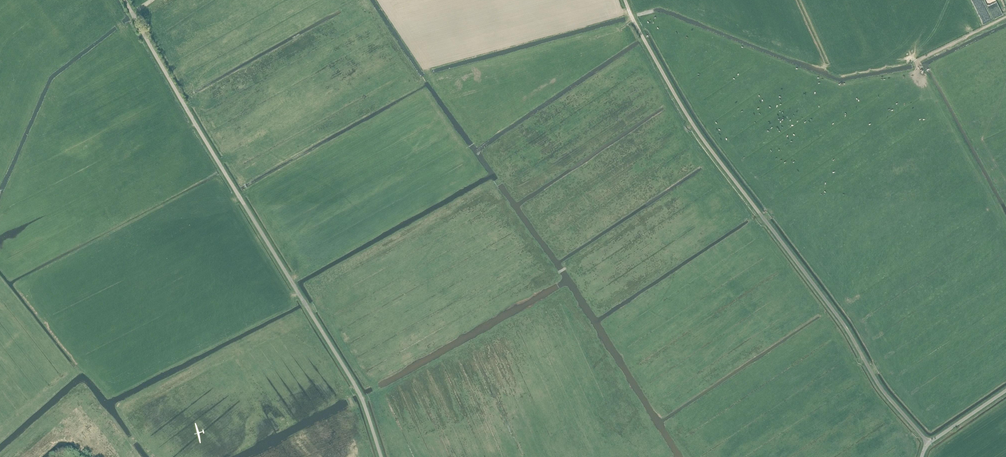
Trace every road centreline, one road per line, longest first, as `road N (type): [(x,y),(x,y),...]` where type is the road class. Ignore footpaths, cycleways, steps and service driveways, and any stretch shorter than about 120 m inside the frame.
road 1 (unclassified): [(929,443),(886,396),(845,326),(698,130),(625,0)]
road 2 (unclassified): [(380,456),(360,394),(125,0)]

